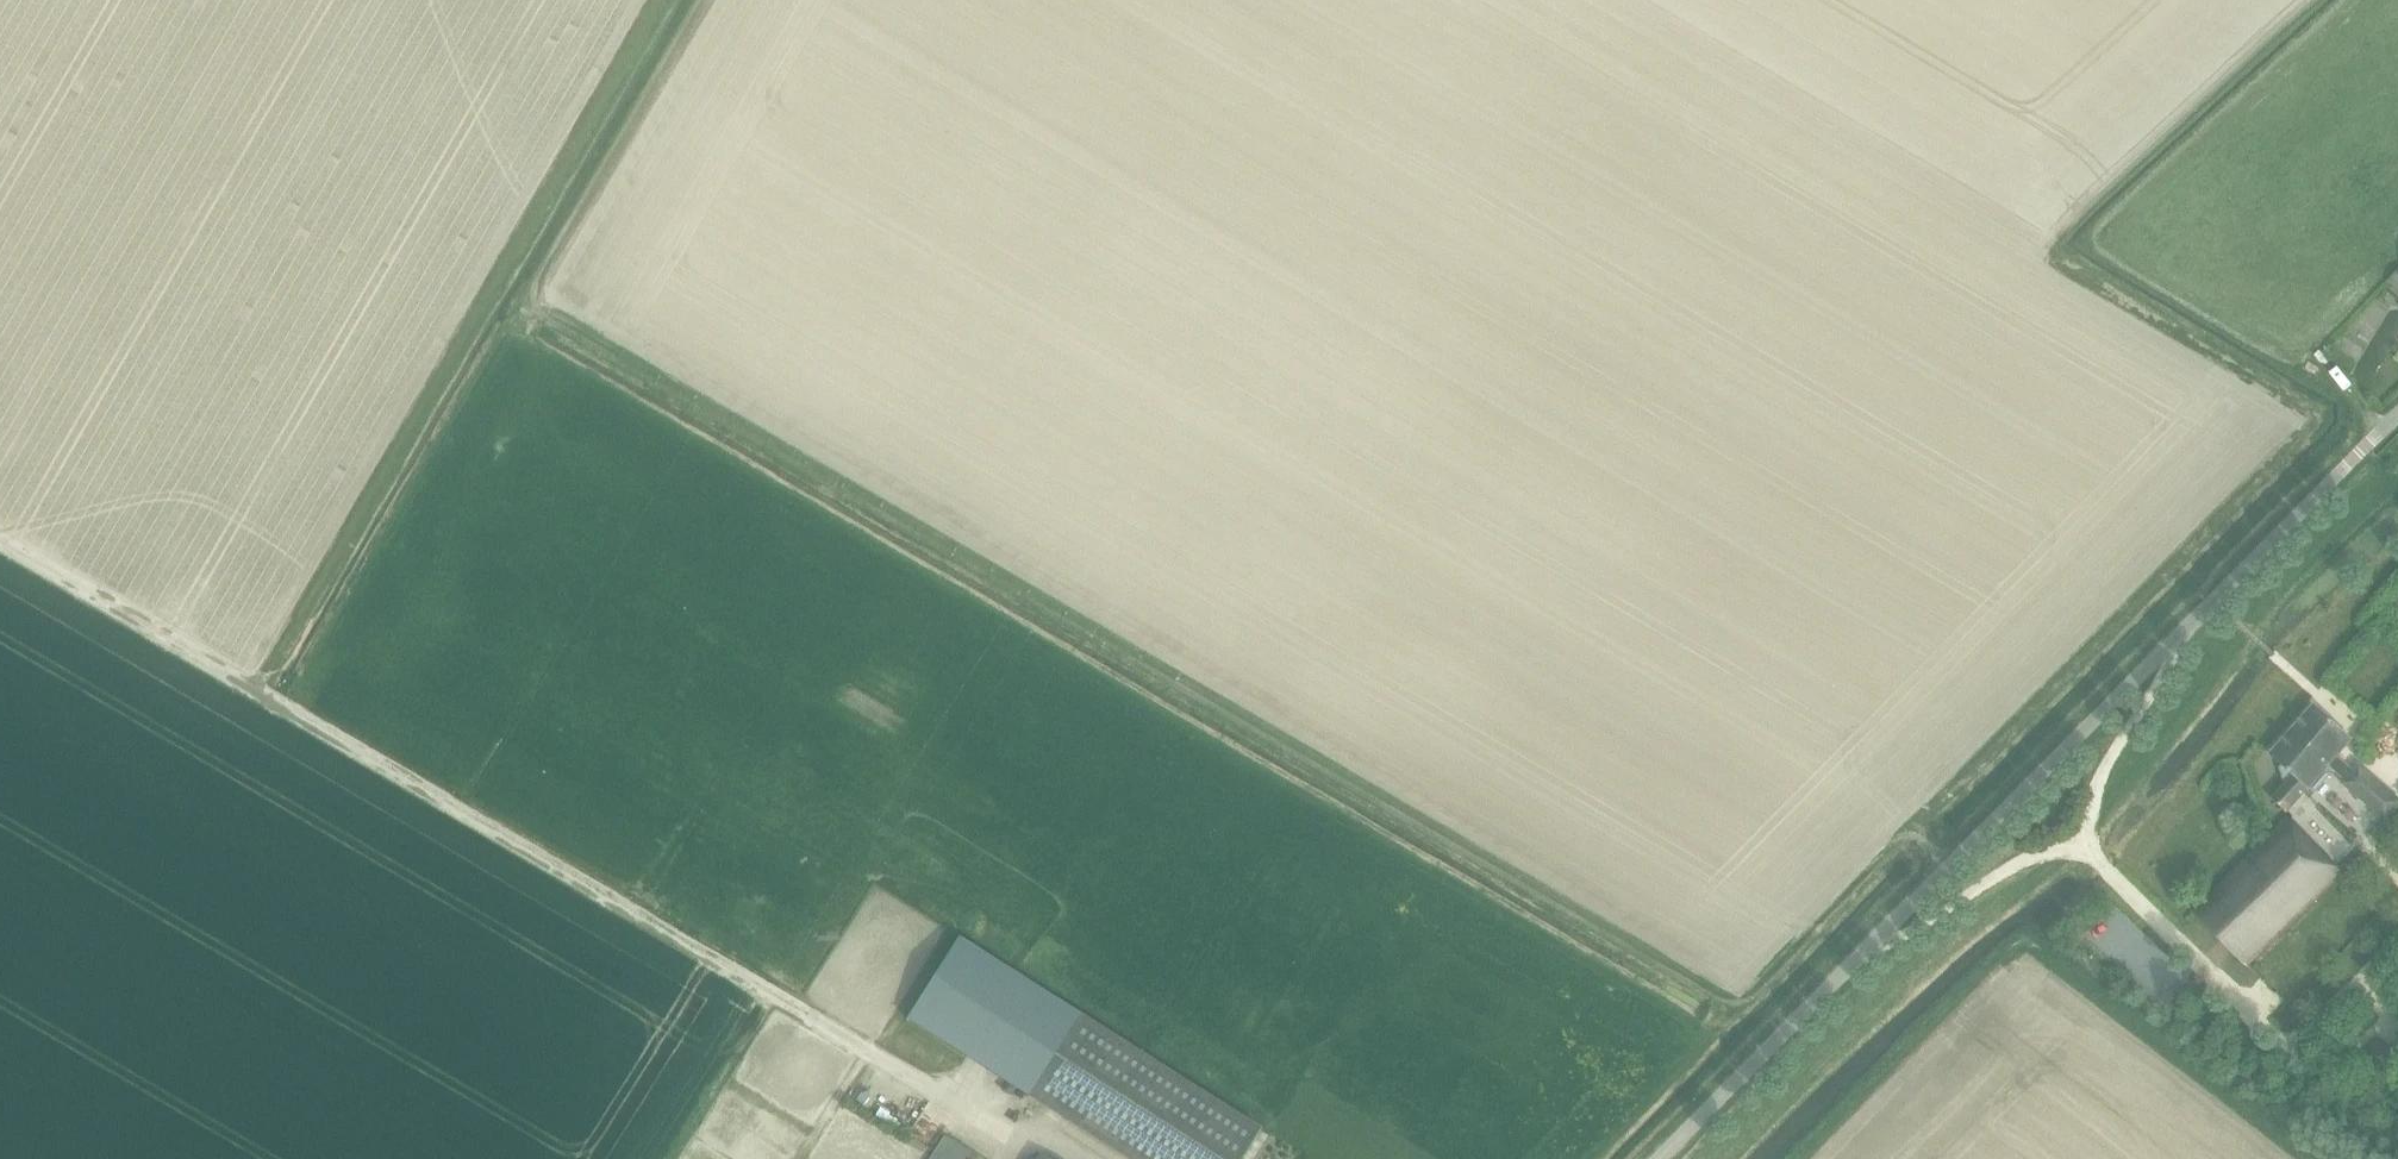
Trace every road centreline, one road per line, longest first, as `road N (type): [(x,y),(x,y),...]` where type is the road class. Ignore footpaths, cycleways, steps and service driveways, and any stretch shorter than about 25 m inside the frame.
road 1 (unclassified): [(1661,1158),(2397,416)]

